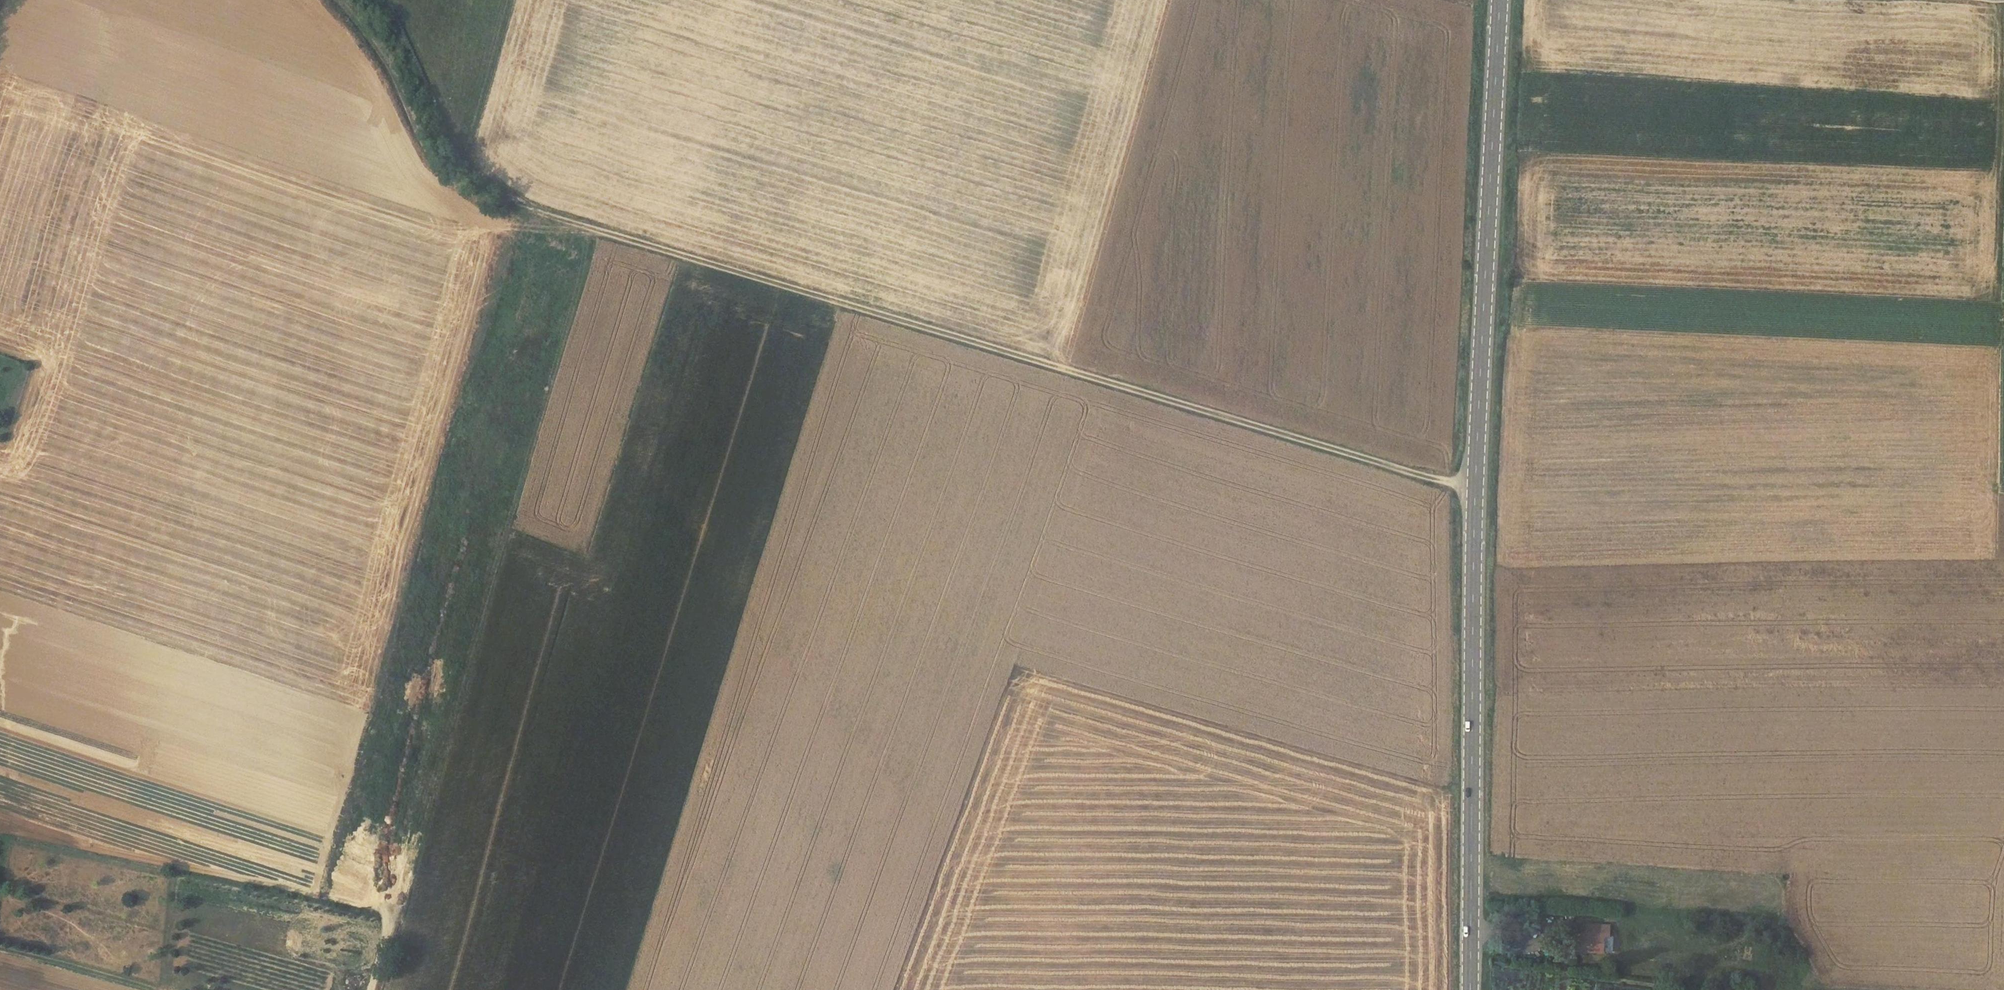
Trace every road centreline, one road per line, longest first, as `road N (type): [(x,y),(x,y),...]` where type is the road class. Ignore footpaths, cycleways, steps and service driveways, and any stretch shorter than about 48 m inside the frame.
road 1 (track): [(1475,488),(519,209),(450,169),(339,0)]
road 2 (primary): [(1500,0),(1475,488),(1471,989)]

